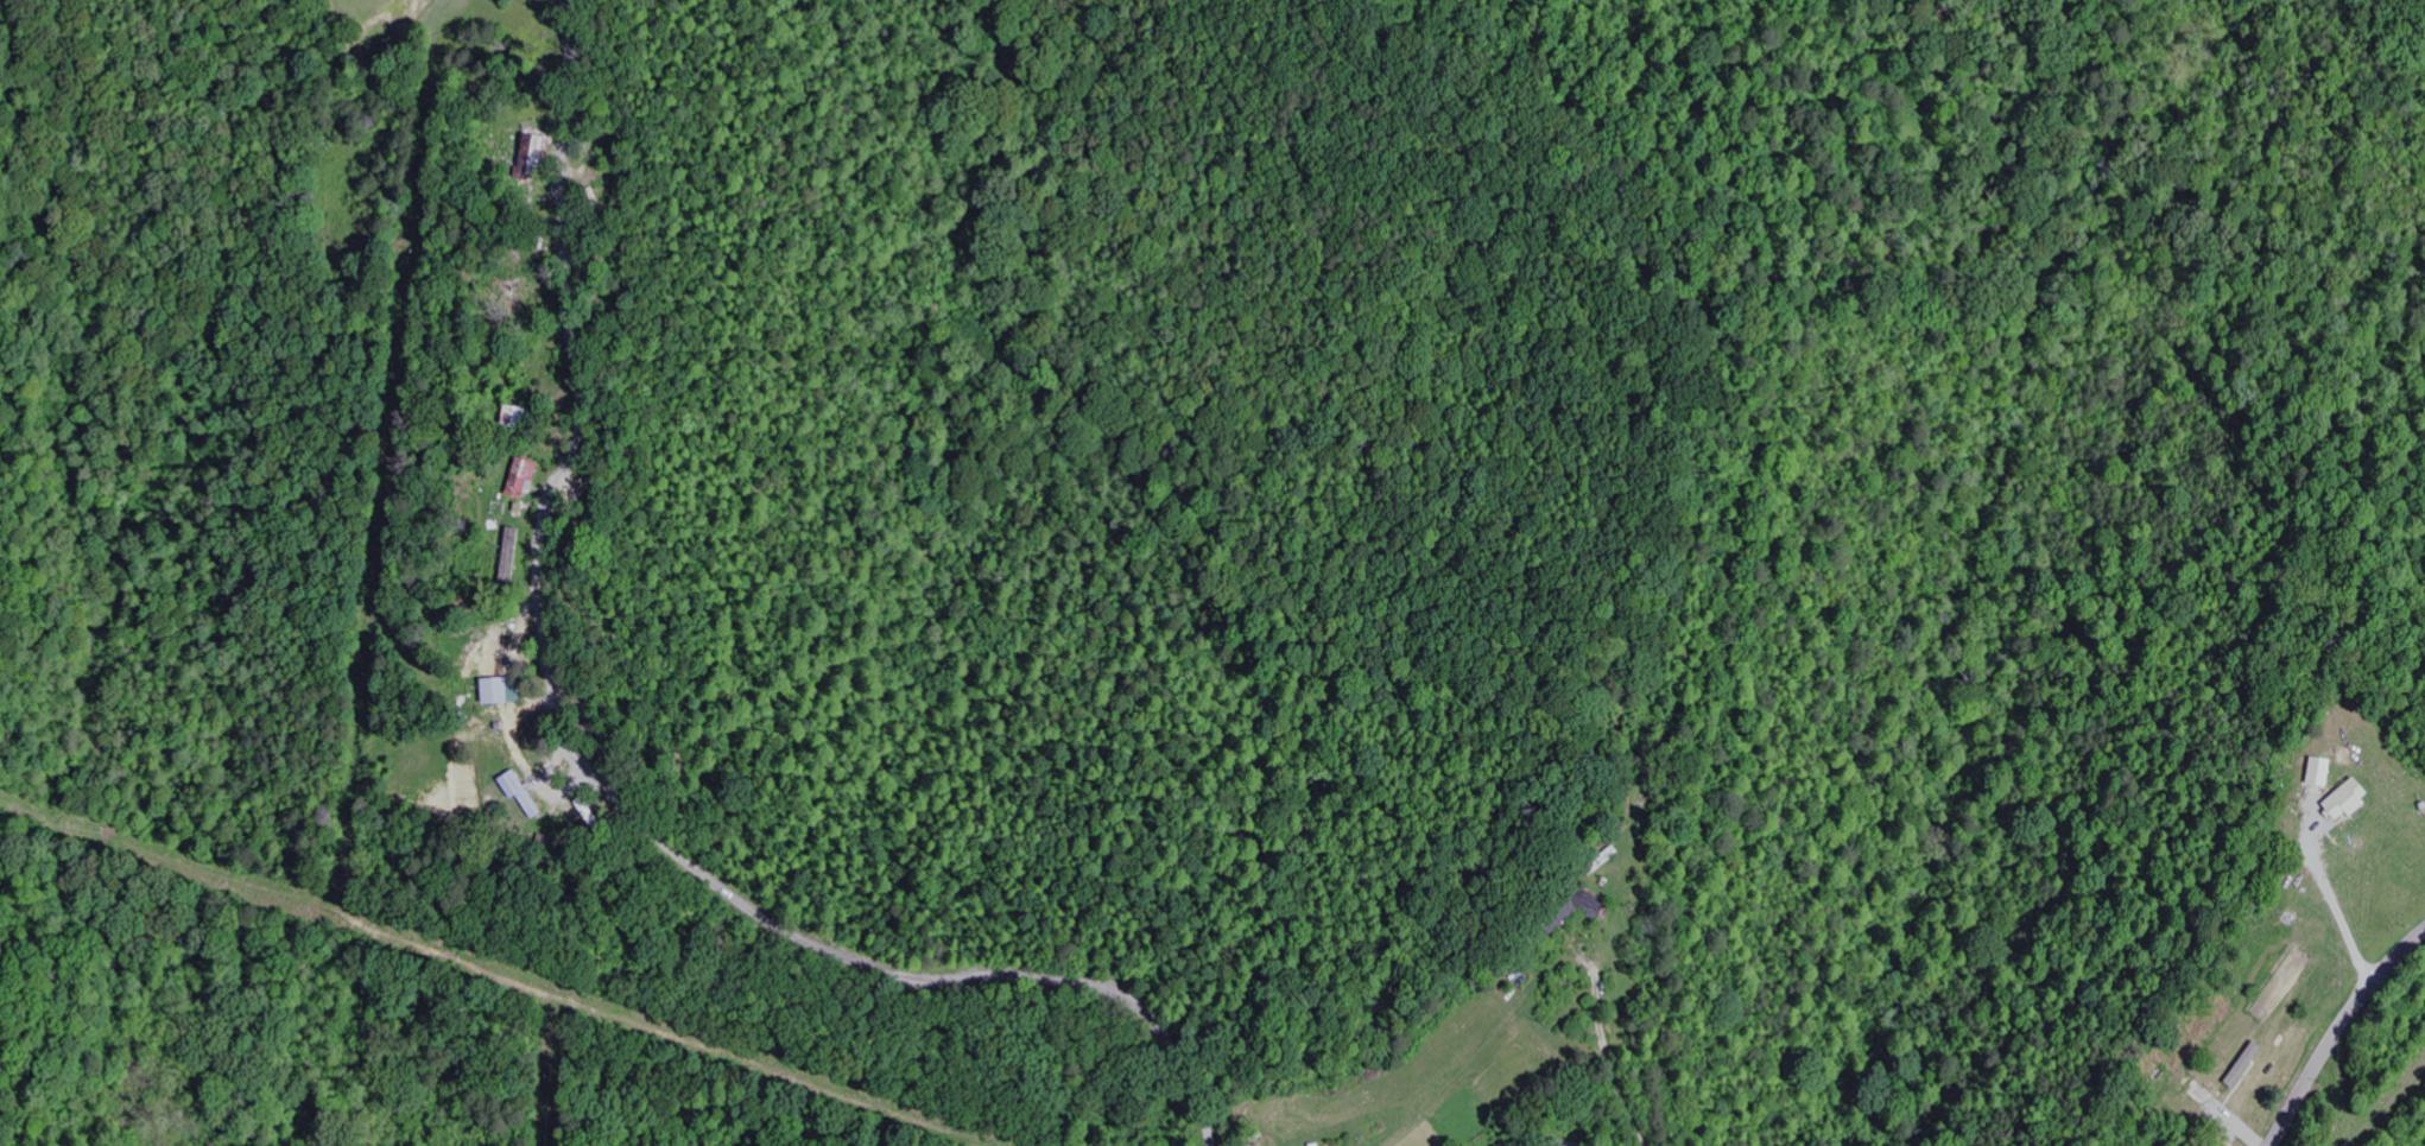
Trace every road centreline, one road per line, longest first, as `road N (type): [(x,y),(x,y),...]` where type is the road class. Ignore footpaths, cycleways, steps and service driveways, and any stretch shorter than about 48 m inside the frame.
road 1 (residential): [(1211,1145),(1178,1059),(1131,1000),(1034,977),(912,981),(813,949),(689,867),(597,789),(557,684),(539,576),(550,523),(570,488),(584,411),(565,258),(570,46),(562,0)]
road 2 (tertiary): [(2274,1145),(2372,988),(2424,935)]

